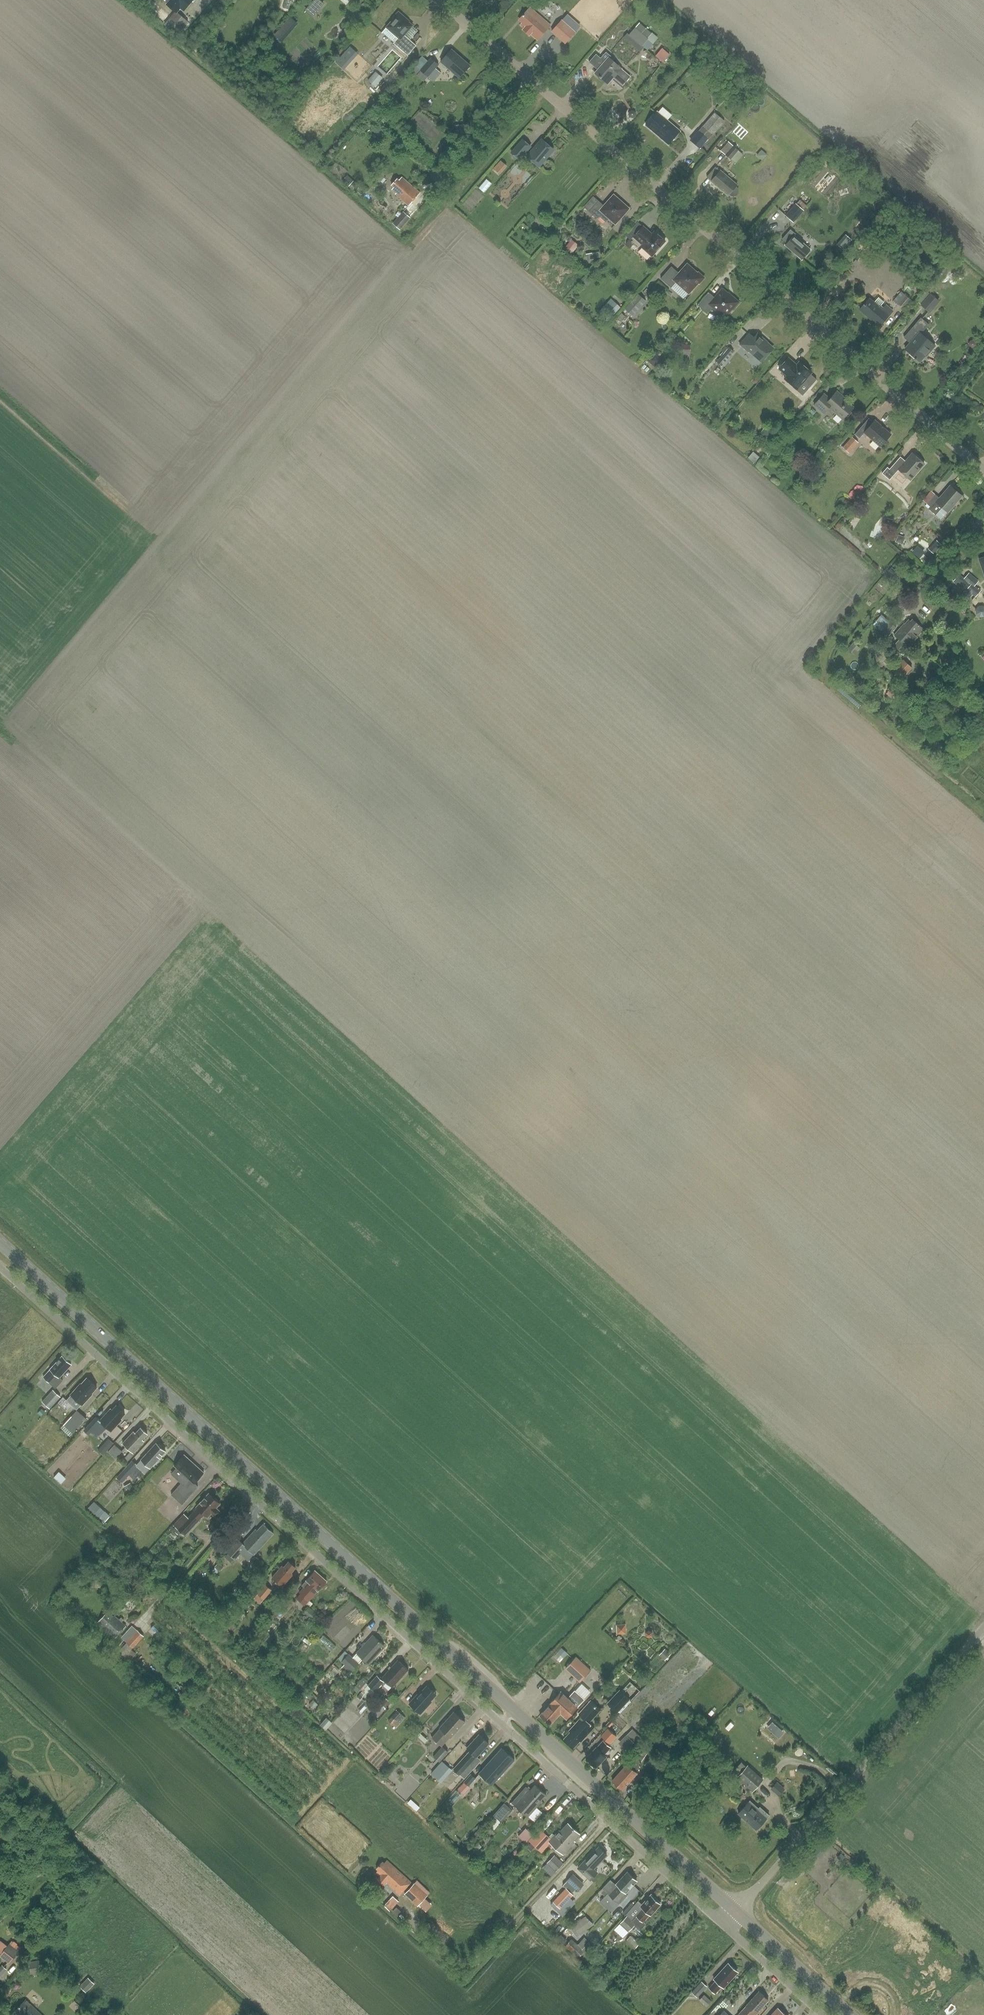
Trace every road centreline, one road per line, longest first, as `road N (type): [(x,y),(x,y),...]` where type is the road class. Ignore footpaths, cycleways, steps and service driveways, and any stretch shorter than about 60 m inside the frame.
road 1 (secondary): [(736,1913),(0,1243)]
road 2 (unclassified): [(725,1927),(0,1267)]
road 3 (unclassified): [(983,465),(447,0)]
road 4 (unclassified): [(736,1913),(983,1632)]
road 5 (secondary): [(849,2014),(736,1913)]
road 6 (unclassified): [(822,2014),(725,1927)]

